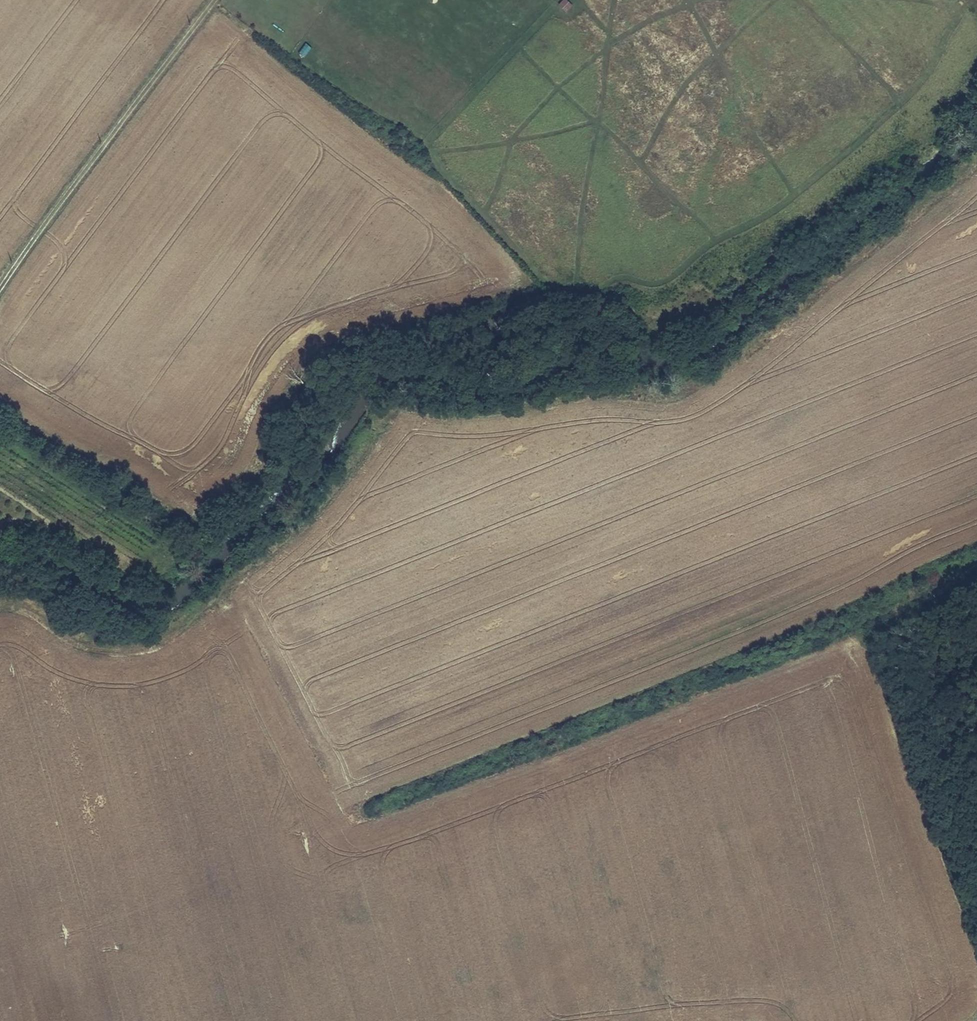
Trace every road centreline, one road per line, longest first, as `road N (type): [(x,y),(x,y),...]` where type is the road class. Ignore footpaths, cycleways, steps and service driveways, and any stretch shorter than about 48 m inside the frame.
road 1 (track): [(215,0),(0,286)]

